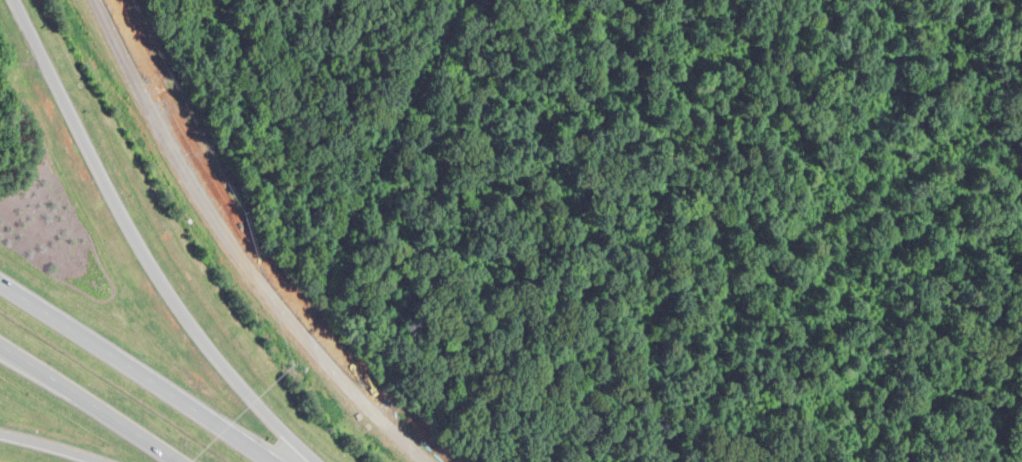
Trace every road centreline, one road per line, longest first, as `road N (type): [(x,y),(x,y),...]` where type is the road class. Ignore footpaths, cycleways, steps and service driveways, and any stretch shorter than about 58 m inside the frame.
road 1 (tertiary): [(88,0),(204,215),(304,345),(421,461)]
road 2 (motorway): [(314,461),(206,345),(129,226),(14,0)]
road 3 (motorway): [(264,461),(0,300)]
road 4 (motorway): [(0,358),(162,461)]

